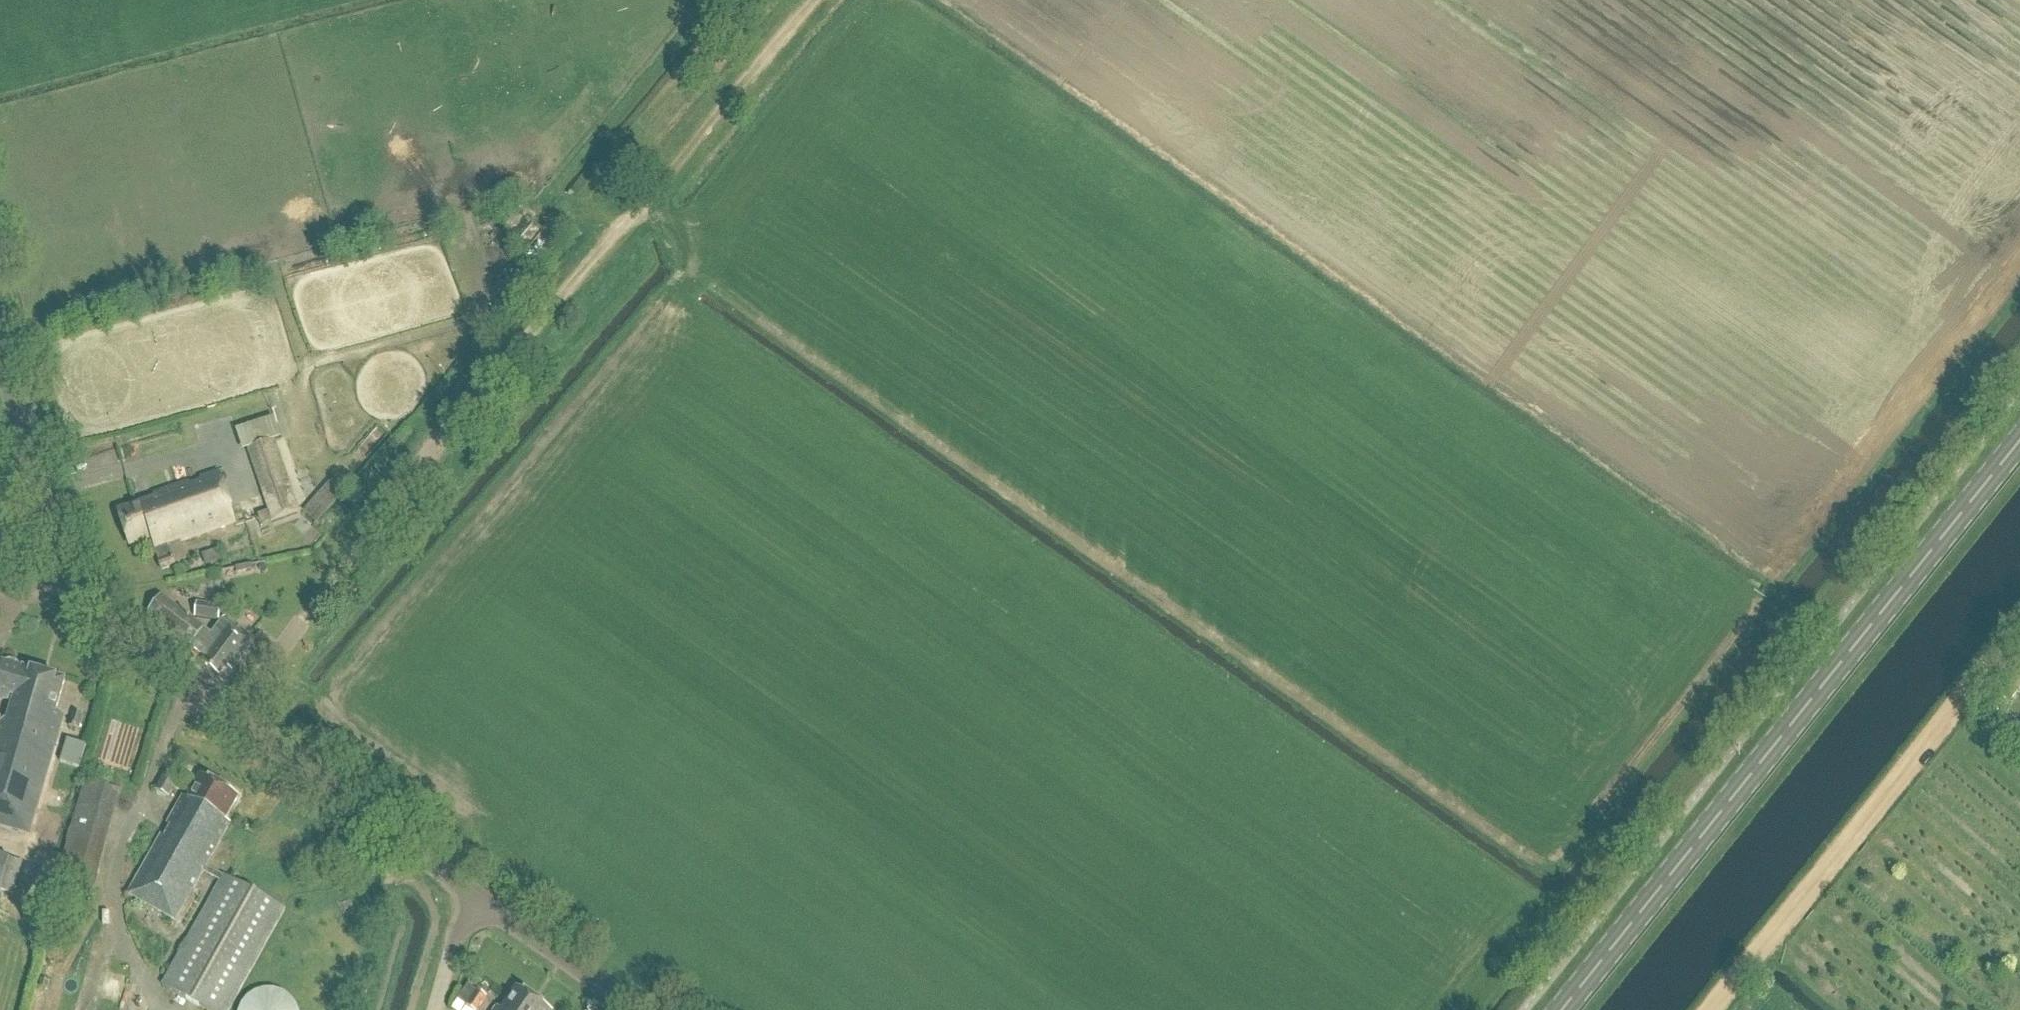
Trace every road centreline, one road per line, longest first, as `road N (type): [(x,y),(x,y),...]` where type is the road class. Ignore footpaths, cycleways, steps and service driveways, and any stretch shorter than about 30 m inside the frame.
road 1 (track): [(301,624),(812,0)]
road 2 (primary): [(1564,1009),(2019,443)]
road 3 (track): [(2019,627),(1711,1009)]
road 4 (tertiary): [(477,899),(234,718)]
road 5 (tertiary): [(72,581),(0,355)]
road 6 (tertiary): [(234,718),(105,620),(72,581)]
road 7 (tertiary): [(634,1009),(477,899)]

